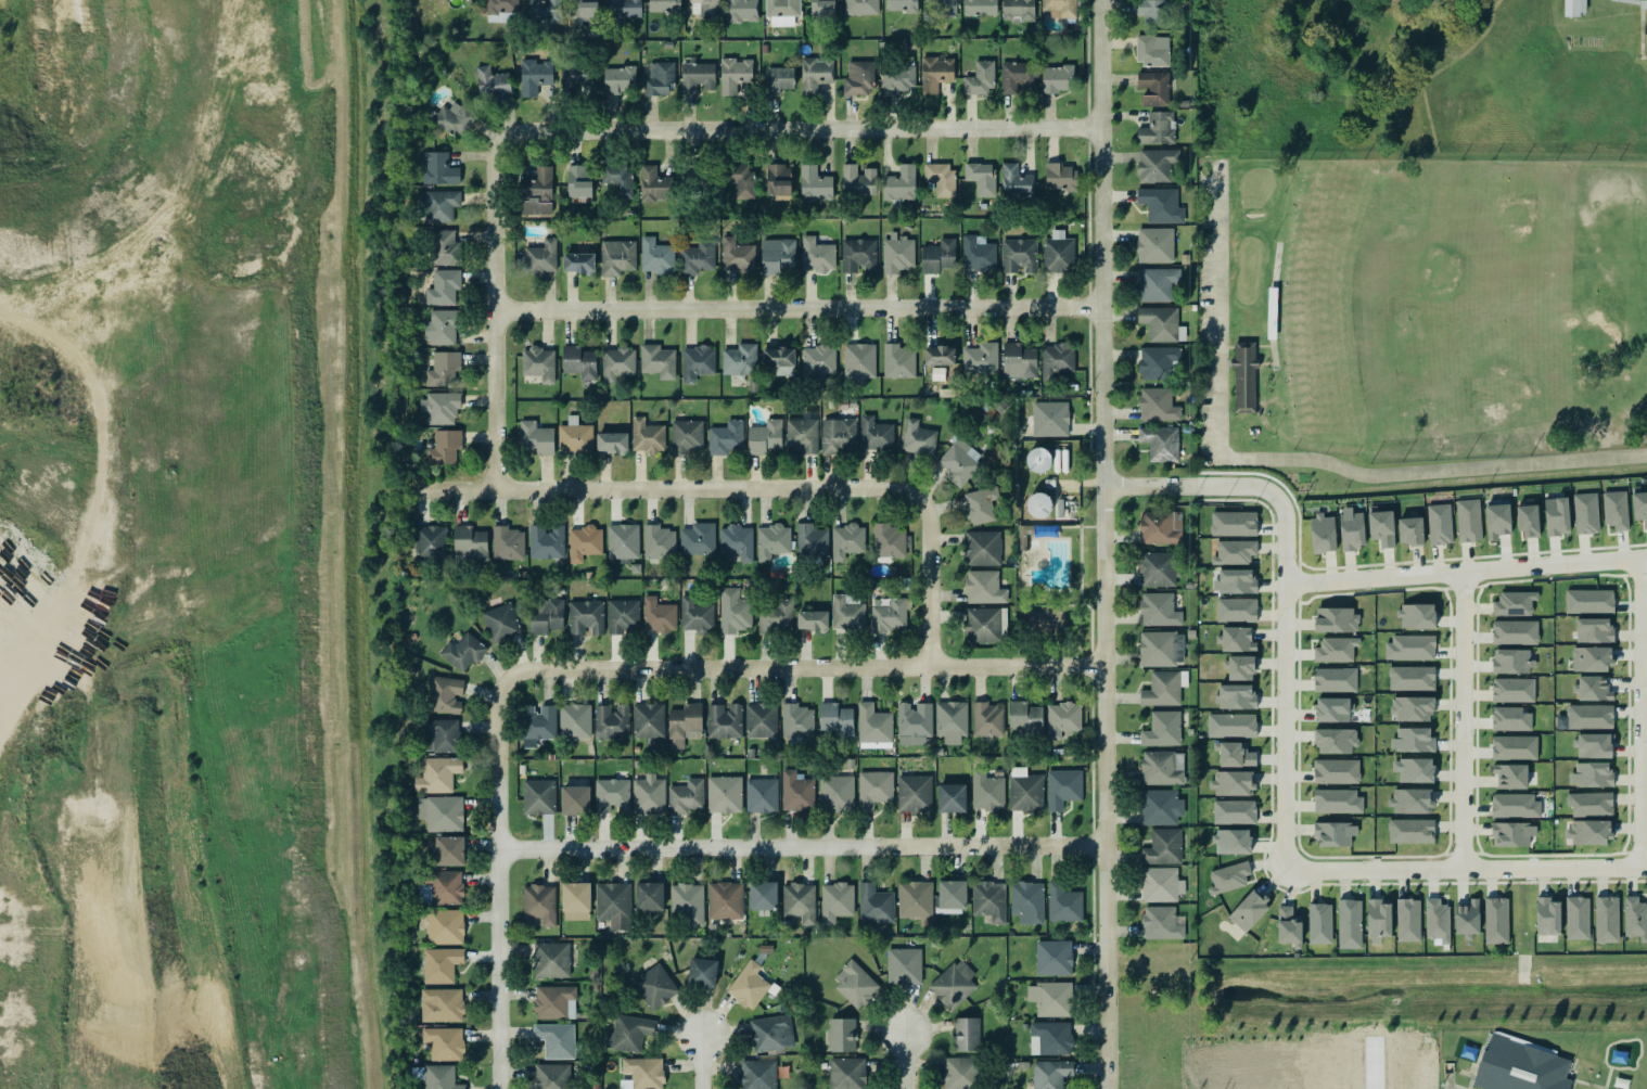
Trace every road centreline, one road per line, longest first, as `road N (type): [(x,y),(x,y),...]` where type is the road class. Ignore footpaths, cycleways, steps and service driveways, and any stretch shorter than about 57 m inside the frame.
road 1 (residential): [(1100,0),(1112,1088)]
road 2 (residential): [(1646,867),(1284,871),(1286,522),(1275,497)]
road 3 (residential): [(1105,843),(497,847)]
road 4 (residential): [(1102,303),(496,308)]
road 5 (residential): [(1101,126),(534,130),(501,145)]
road 6 (residential): [(1105,664),(520,670)]
road 7 (residential): [(928,503),(901,485),(420,489)]
road 8 (residential): [(500,1088),(497,700),(503,680),(520,670)]
road 9 (residential): [(1286,585),(1646,557)]
road 10 (residential): [(496,488),(495,177),(501,145)]
road 11 (residential): [(1642,867),(1643,558)]
road 12 (residential): [(1464,869),(1465,571)]
road 13 (residential): [(1103,486),(1250,486),(1275,497)]
road 14 (residential): [(931,665),(928,503)]

